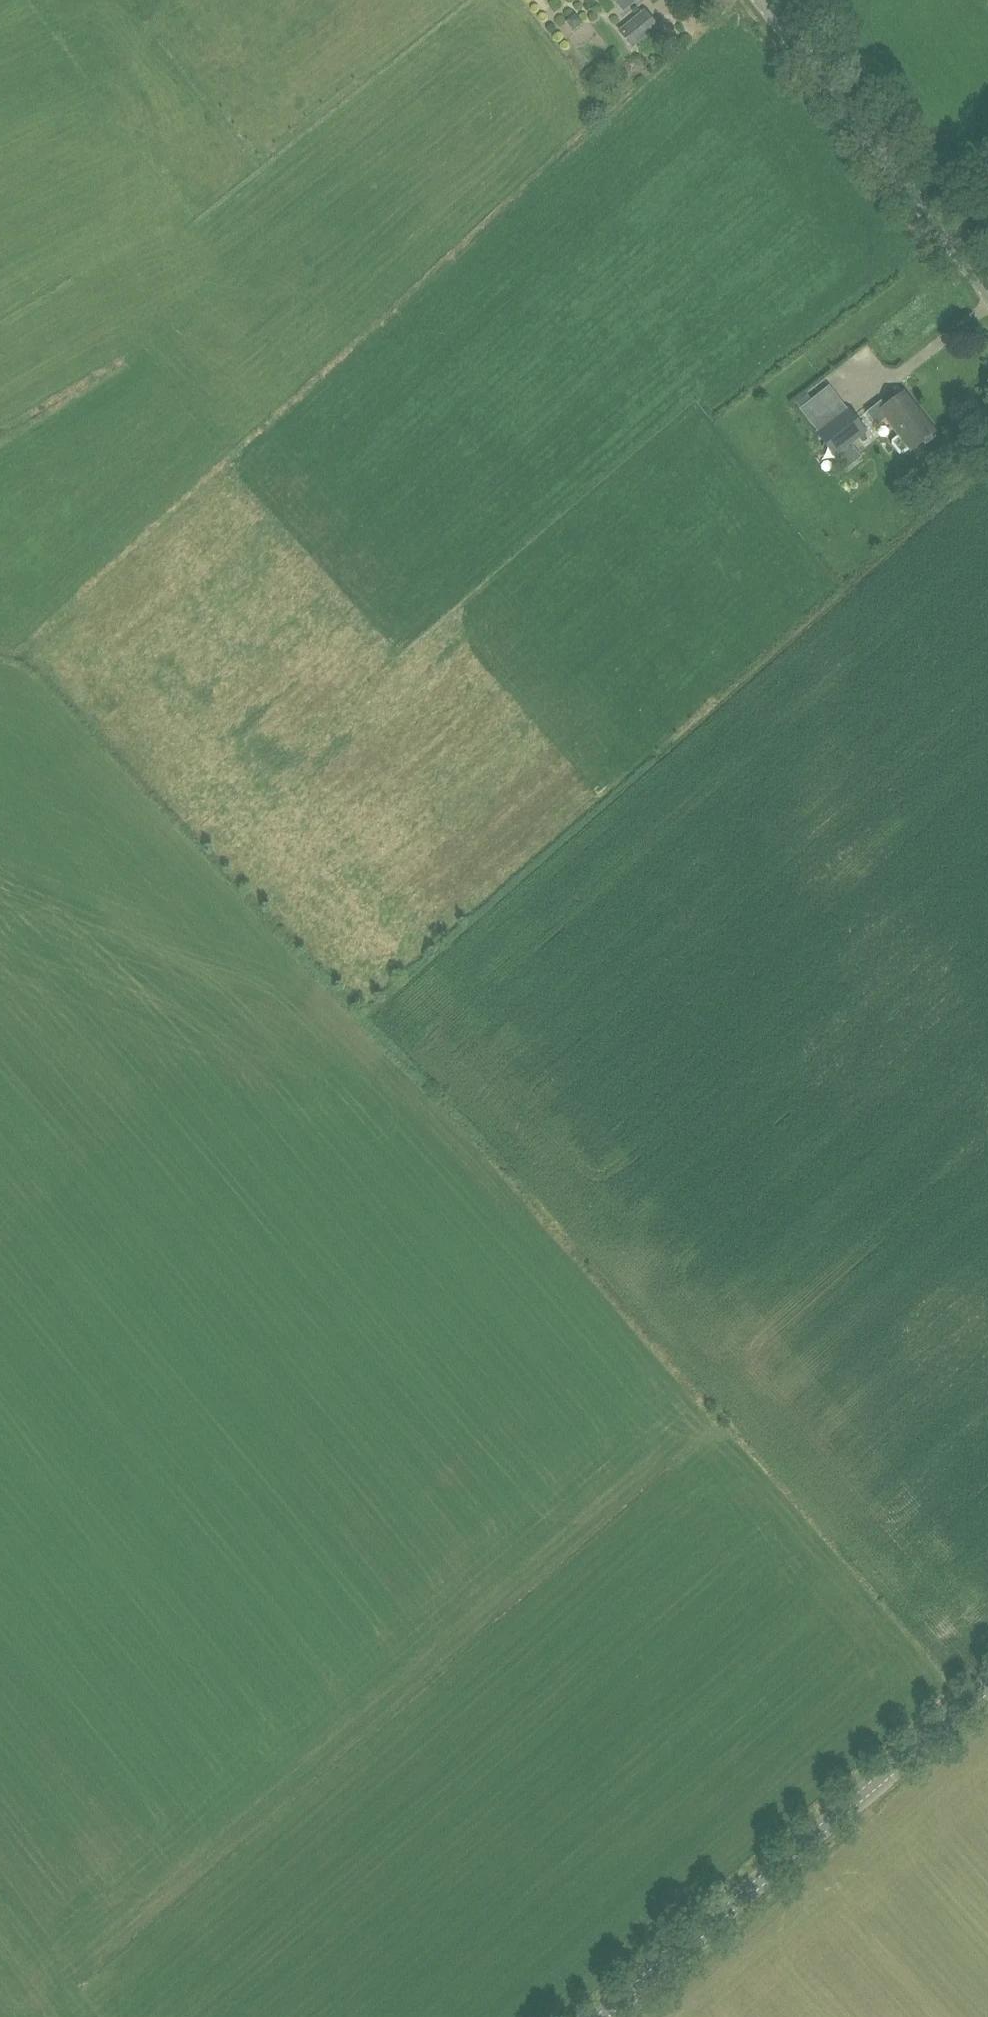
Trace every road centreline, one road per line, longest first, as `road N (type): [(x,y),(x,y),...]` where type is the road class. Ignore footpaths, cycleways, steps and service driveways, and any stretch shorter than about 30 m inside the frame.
road 1 (tertiary): [(601,2016),(987,1687)]
road 2 (tertiary): [(987,289),(763,0)]

